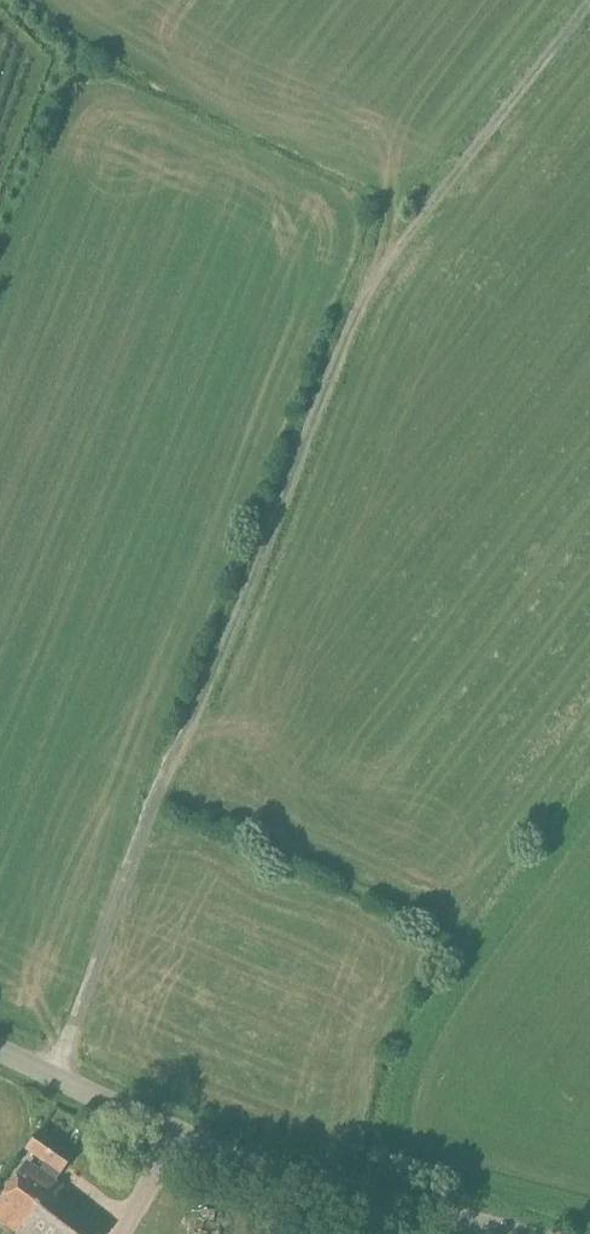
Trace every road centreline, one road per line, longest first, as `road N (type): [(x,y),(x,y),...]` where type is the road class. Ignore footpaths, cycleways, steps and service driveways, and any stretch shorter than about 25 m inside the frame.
road 1 (unclassified): [(48,1059),(373,241),(566,0)]
road 2 (unclassified): [(532,1233),(137,1101),(48,1059)]

